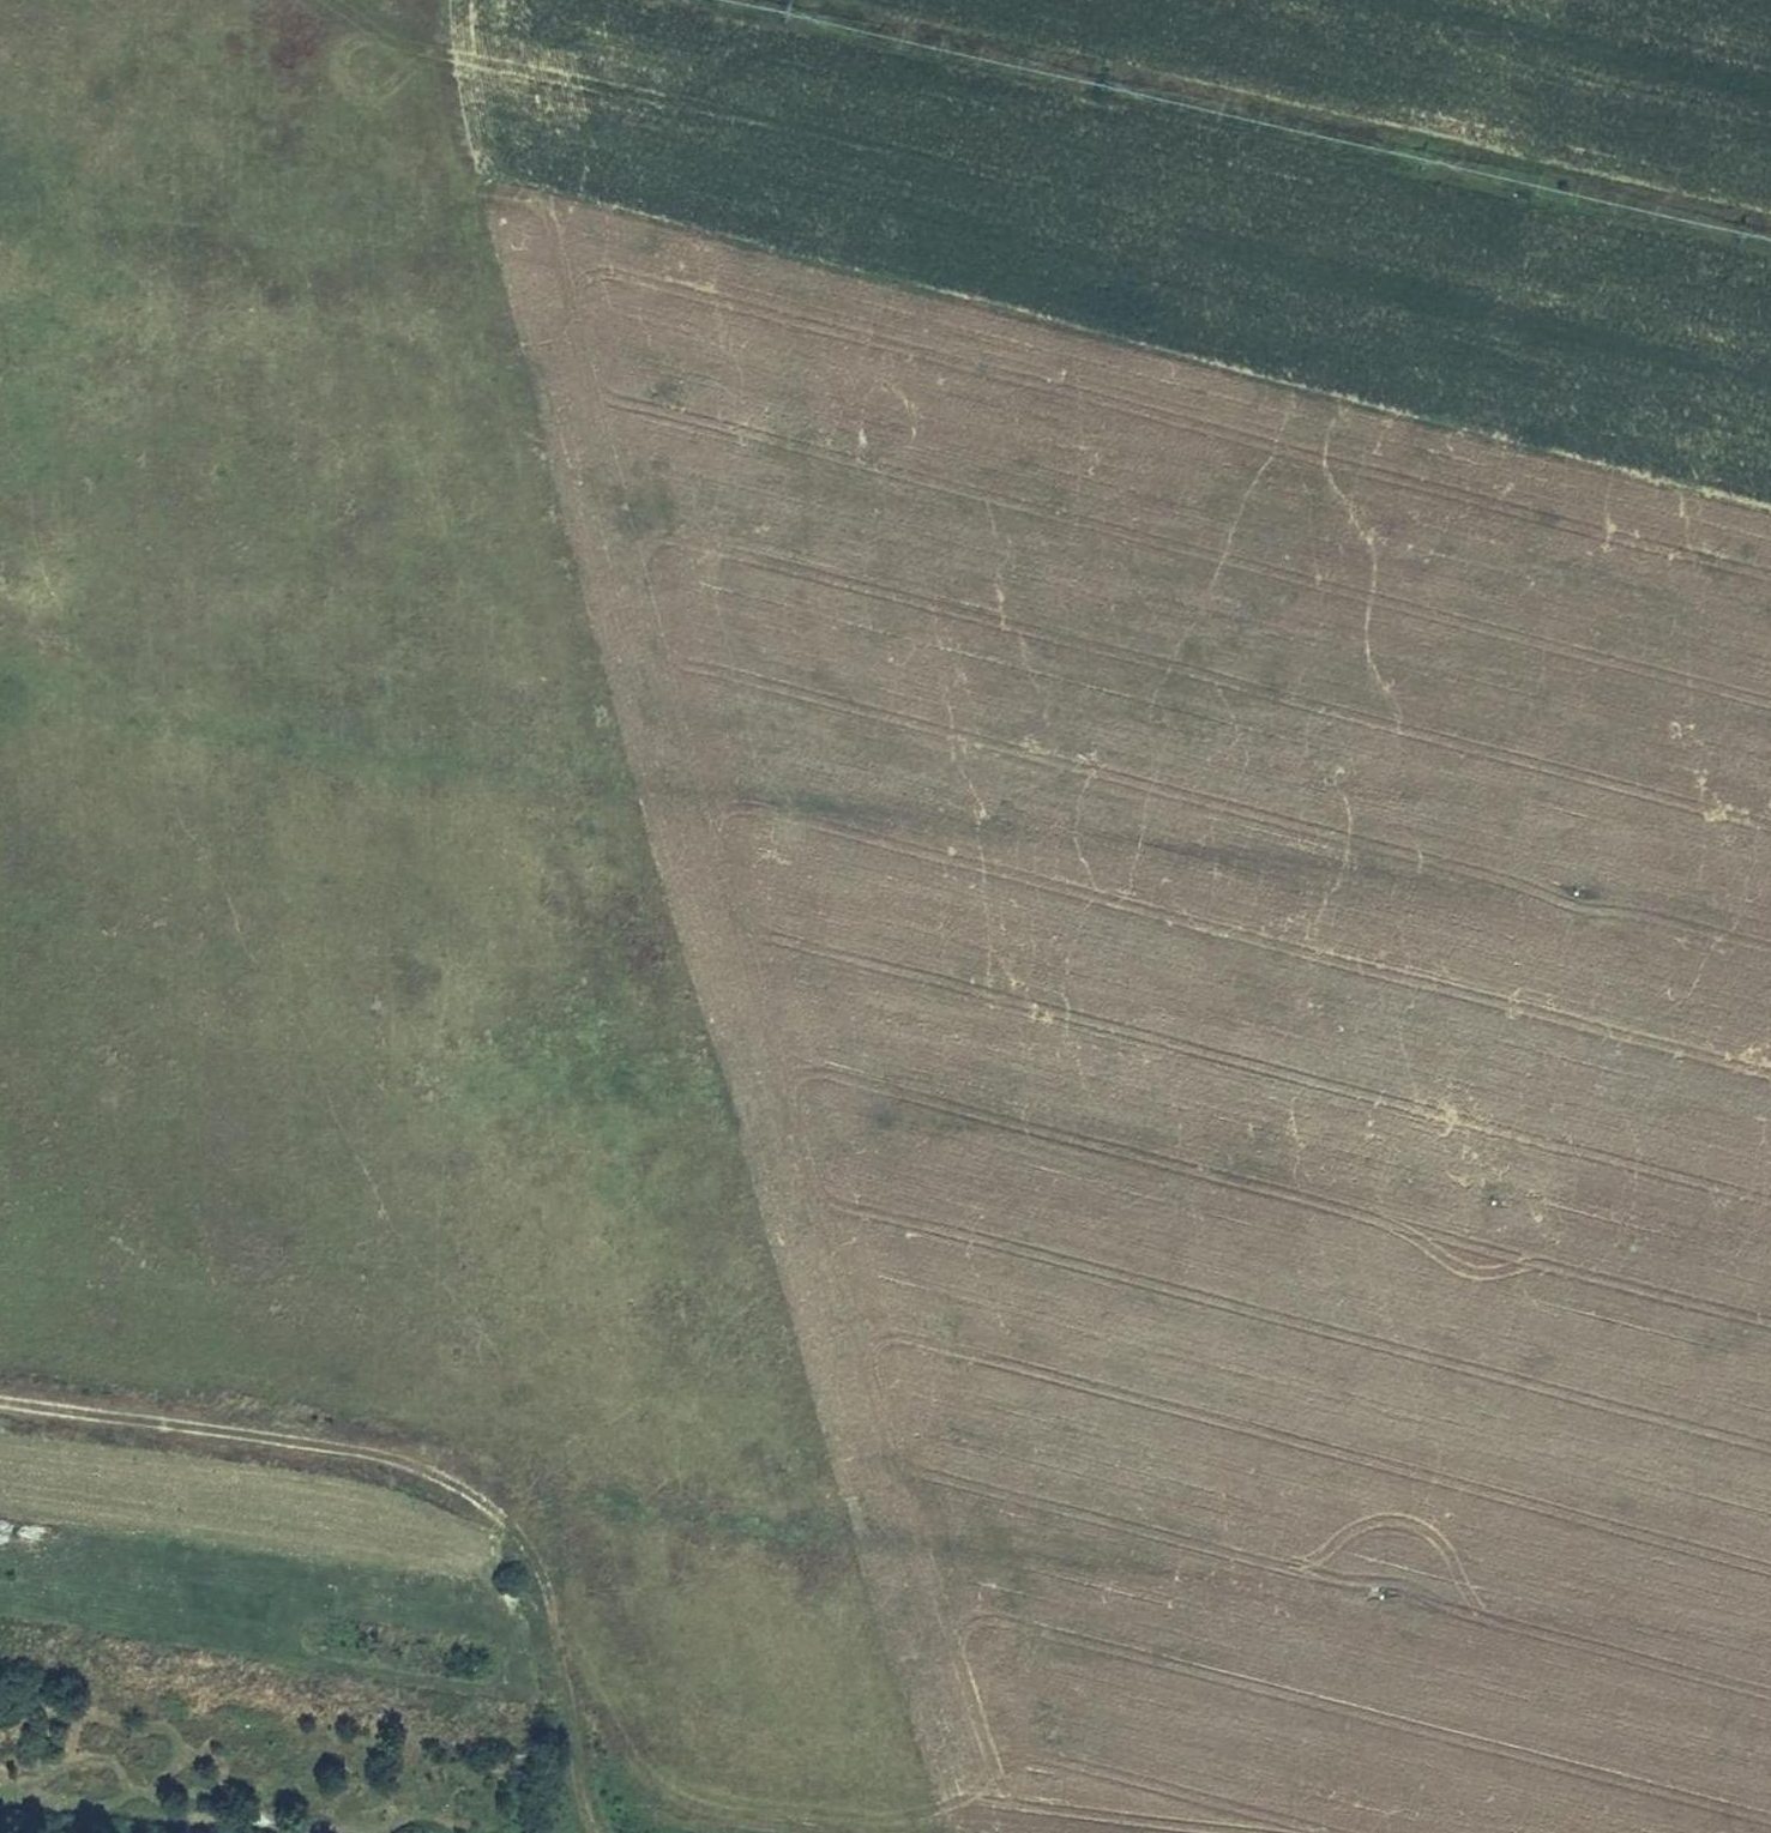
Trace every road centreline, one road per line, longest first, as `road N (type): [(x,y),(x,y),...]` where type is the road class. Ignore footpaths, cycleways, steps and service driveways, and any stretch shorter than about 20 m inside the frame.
road 1 (track): [(434,1462),(330,1439),(0,1393)]

